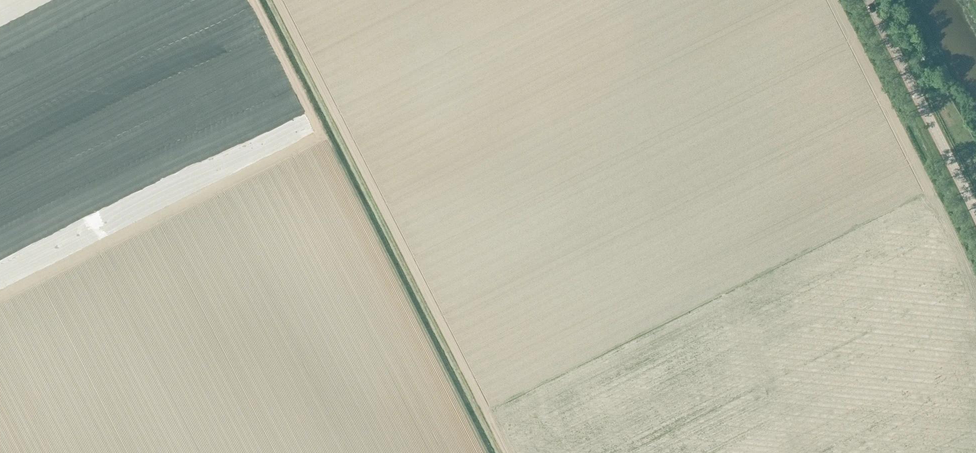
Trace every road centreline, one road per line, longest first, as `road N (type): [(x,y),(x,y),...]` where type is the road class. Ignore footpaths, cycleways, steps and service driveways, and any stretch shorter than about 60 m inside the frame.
road 1 (unclassified): [(975,218),(867,0)]

